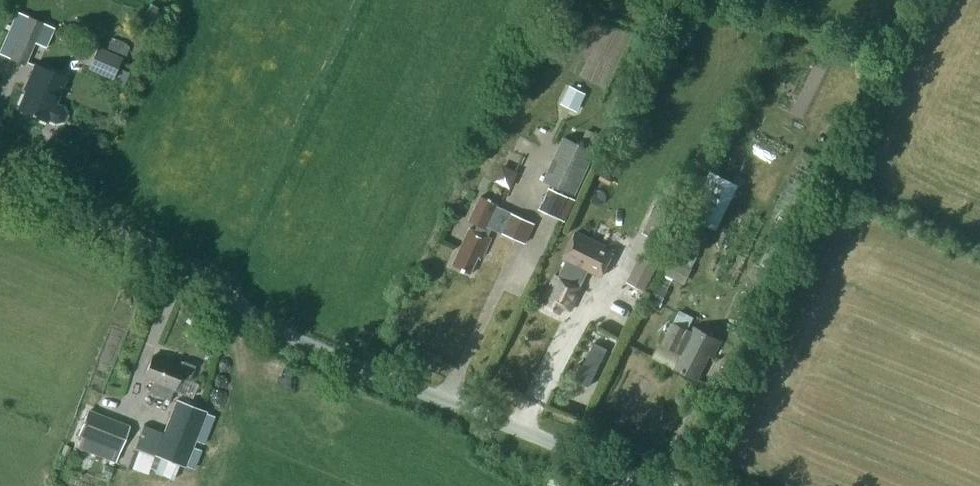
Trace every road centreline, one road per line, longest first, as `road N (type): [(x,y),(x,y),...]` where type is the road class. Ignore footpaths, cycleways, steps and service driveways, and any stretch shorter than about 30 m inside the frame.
road 1 (unclassified): [(671,485),(340,363),(135,239),(0,183)]

